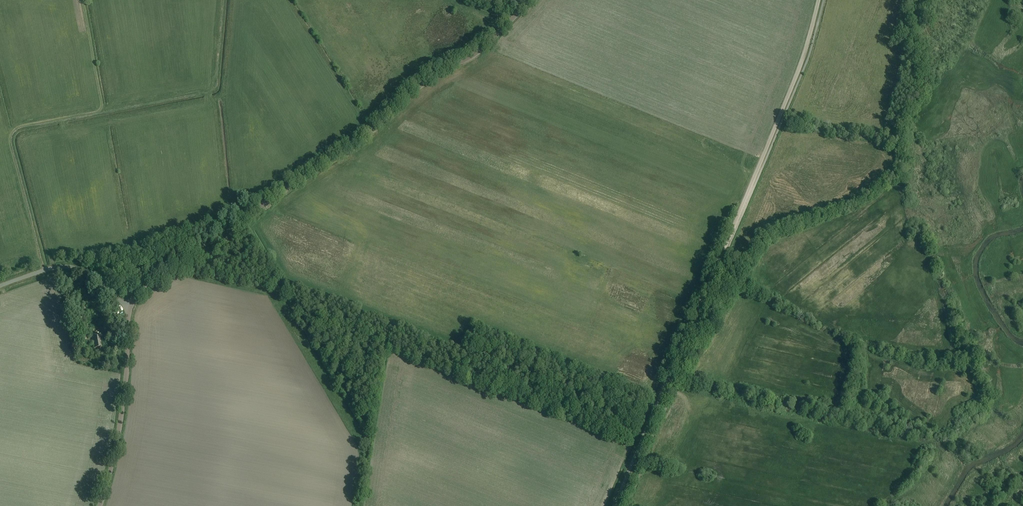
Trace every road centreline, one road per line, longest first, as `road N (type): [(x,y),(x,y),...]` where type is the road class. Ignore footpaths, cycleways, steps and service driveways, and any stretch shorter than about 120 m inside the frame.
road 1 (tertiary): [(529,0),(482,50),(416,87),(351,147),(280,192),(206,257),(140,292),(131,306)]
road 2 (track): [(224,0),(212,91),(13,134),(45,271)]
road 3 (track): [(667,380),(801,61),(818,0)]
road 4 (track): [(355,505),(365,425),(242,223)]
road 5 (tertiary): [(131,306),(123,406),(99,505)]
road 6 (unclassified): [(0,286),(76,267),(131,306)]
road 7 (unclassified): [(615,505),(667,380)]

